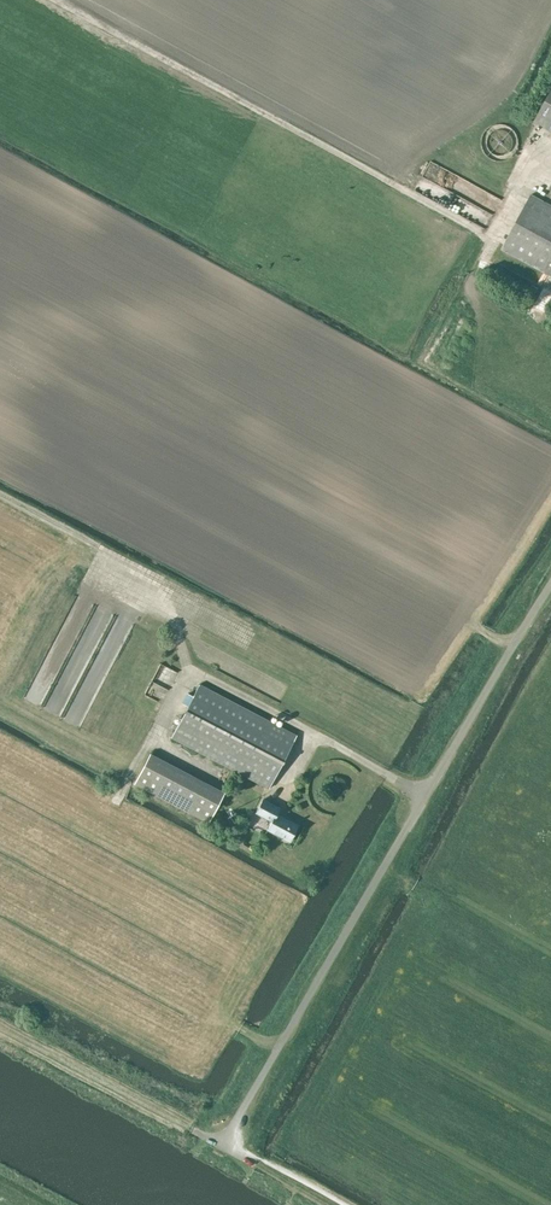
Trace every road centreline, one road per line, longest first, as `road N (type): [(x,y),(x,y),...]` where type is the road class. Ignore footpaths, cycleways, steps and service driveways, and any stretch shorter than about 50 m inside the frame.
road 1 (unclassified): [(223,1146),(550,585)]

